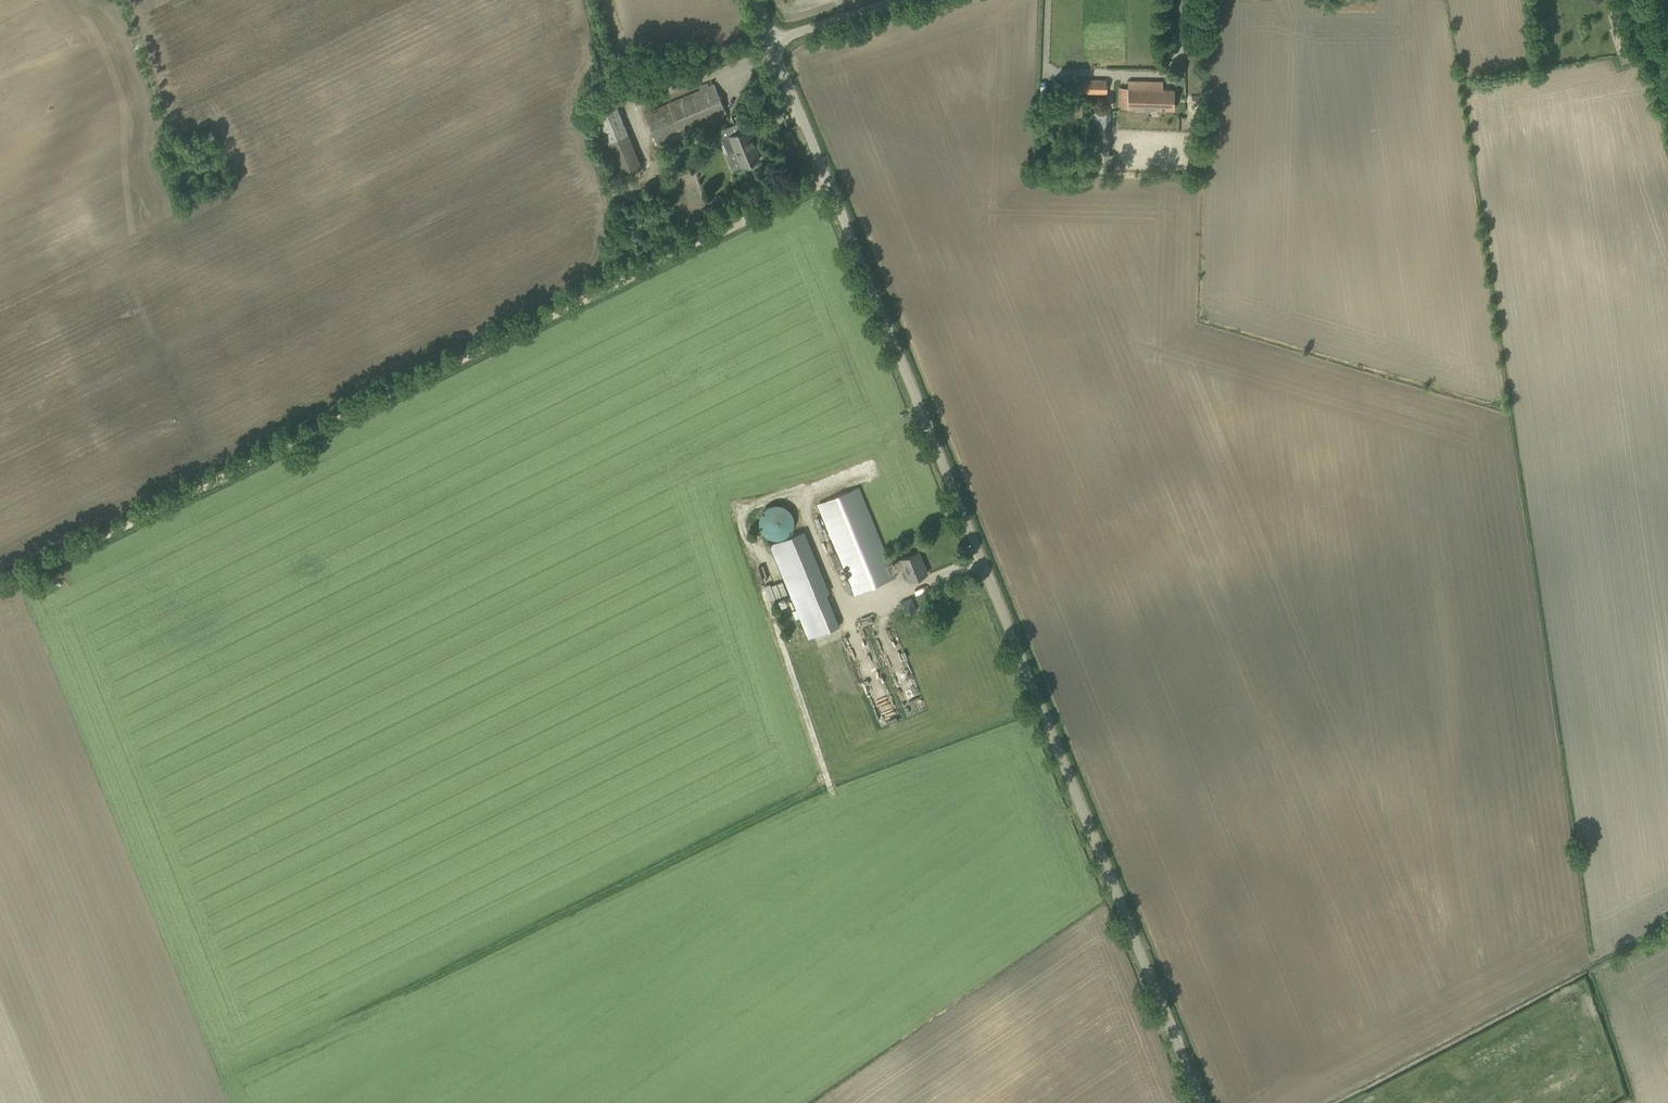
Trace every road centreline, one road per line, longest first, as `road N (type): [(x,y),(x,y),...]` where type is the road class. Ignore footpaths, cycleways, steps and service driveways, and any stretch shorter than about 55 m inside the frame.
road 1 (unclassified): [(1201,1102),(773,42)]
road 2 (track): [(0,585),(827,180)]
road 3 (unclassified): [(773,42),(898,0)]

